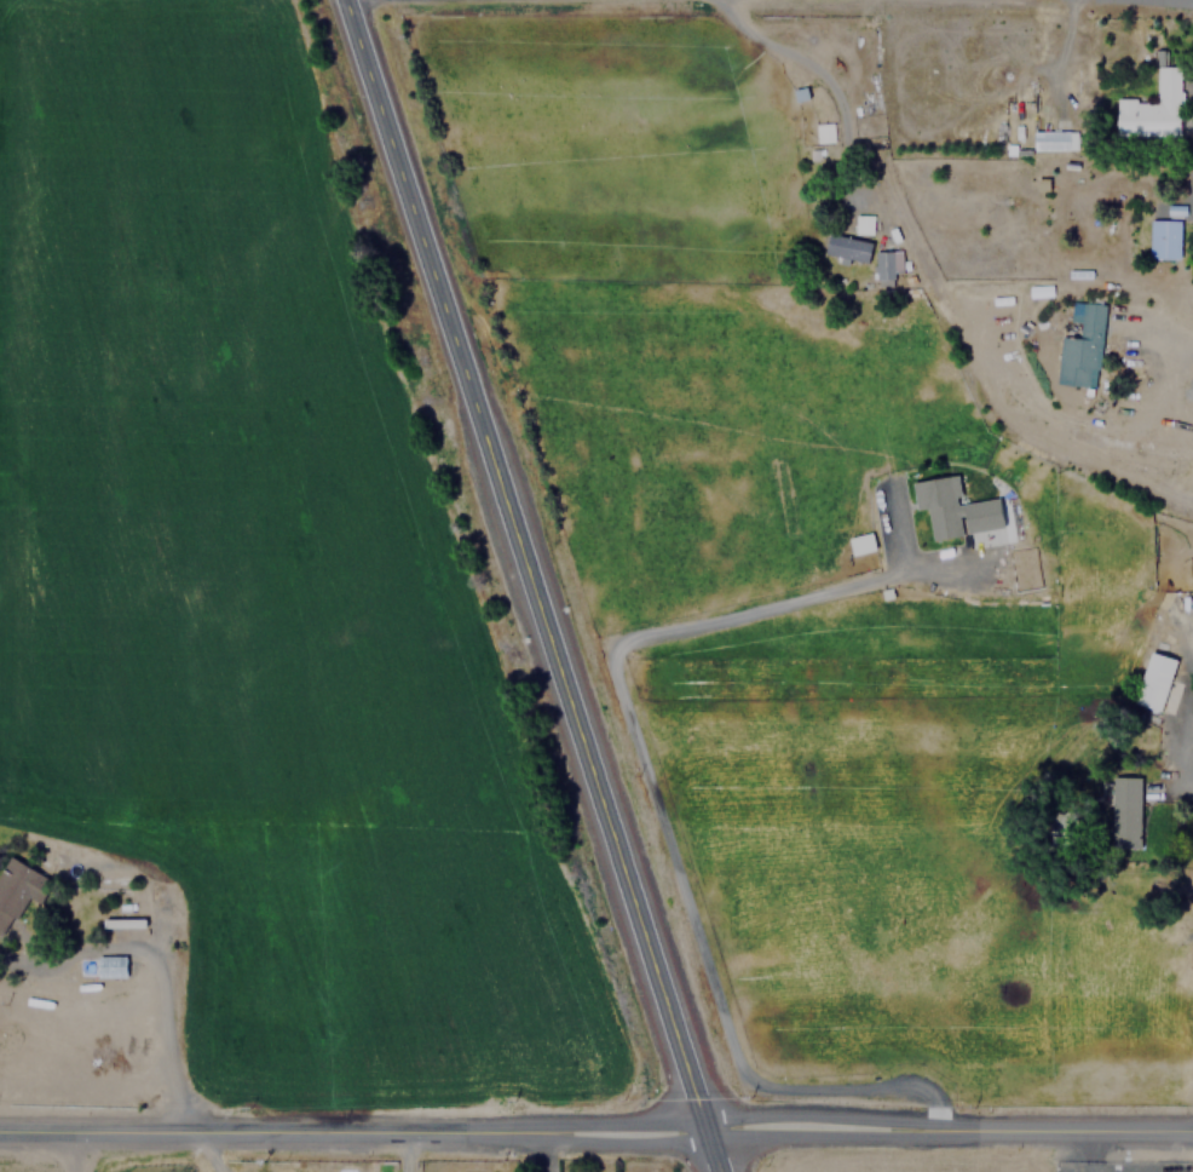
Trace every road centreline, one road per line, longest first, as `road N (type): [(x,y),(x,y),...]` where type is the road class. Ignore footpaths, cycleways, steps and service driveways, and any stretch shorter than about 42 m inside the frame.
road 1 (primary): [(712,1171),(342,0)]
road 2 (residential): [(701,1137),(0,1131)]
road 3 (tertiary): [(1192,1135),(701,1137)]

